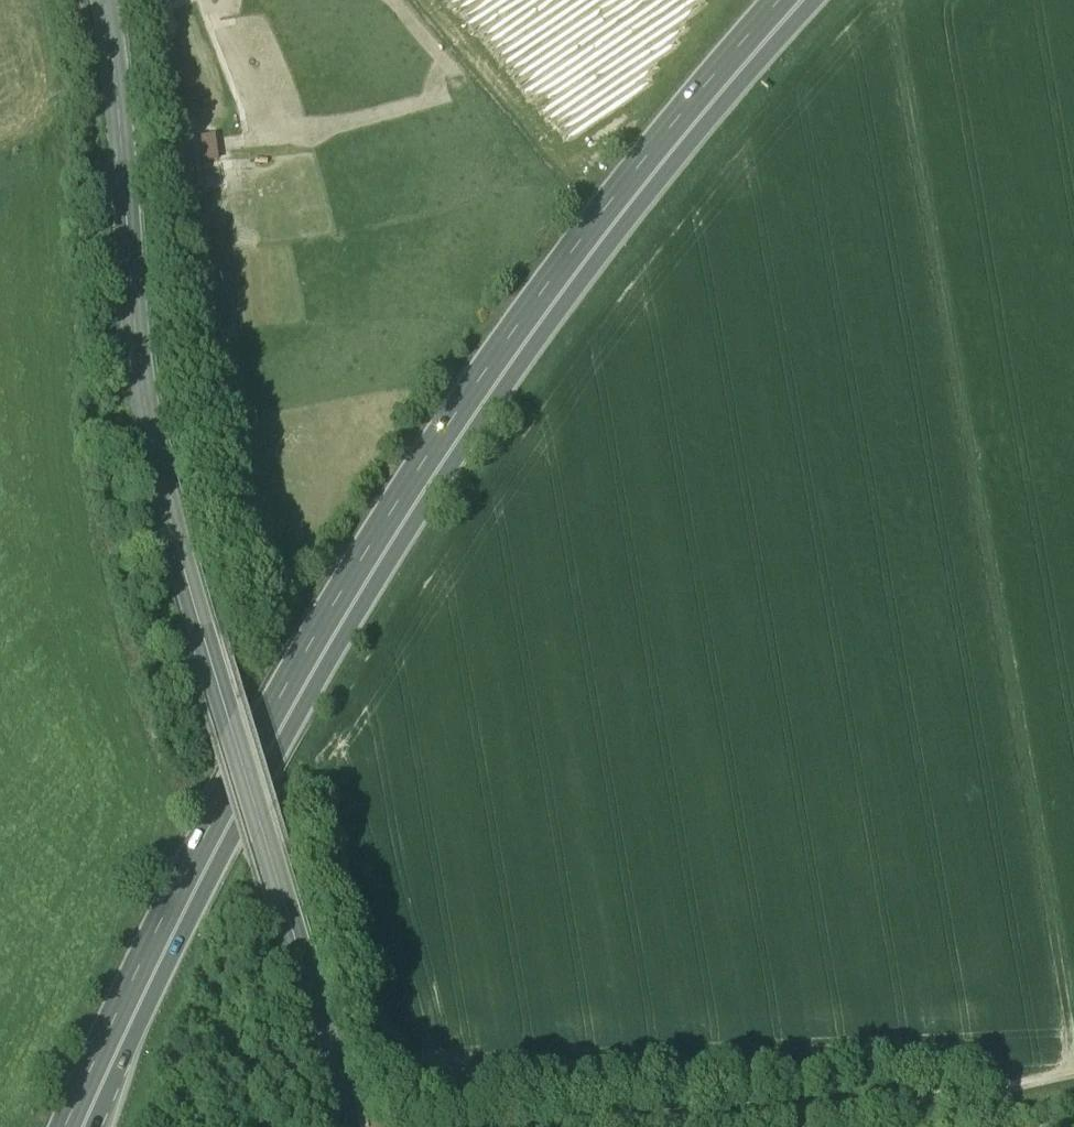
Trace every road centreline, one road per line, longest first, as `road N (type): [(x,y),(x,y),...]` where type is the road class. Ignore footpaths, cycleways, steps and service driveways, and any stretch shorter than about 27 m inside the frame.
road 1 (trunk): [(797,0),(624,194),(441,446),(177,902),(80,1126)]
road 2 (unclassified): [(103,0),(156,473),(347,1126)]
road 3 (track): [(896,0),(889,25),(1073,1071)]
road 4 (track): [(653,1126),(1073,1071)]

